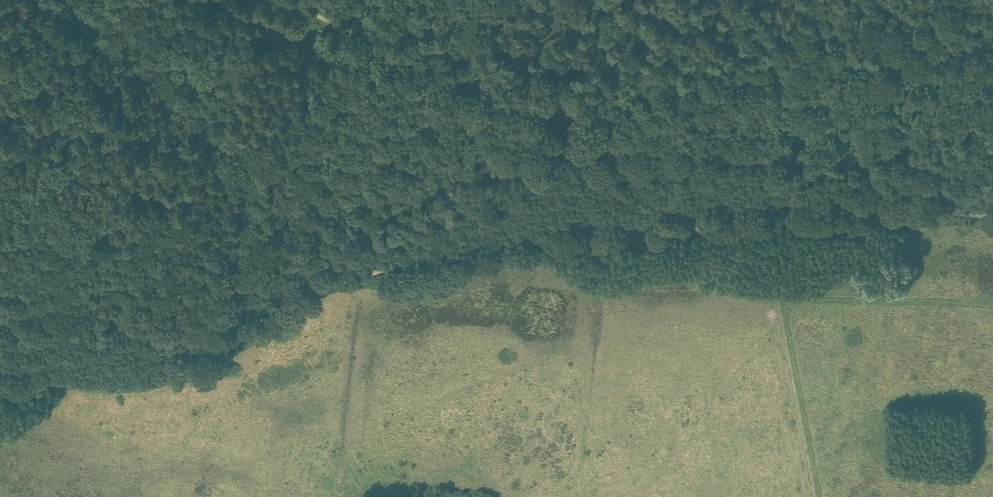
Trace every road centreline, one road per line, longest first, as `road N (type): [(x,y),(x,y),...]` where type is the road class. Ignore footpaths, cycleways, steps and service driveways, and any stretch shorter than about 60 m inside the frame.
road 1 (unclassified): [(992,220),(788,201),(589,227),(336,284),(283,306),(217,358),(151,385),(101,388),(0,365)]
road 2 (track): [(311,0),(455,65),(576,98),(992,41)]

